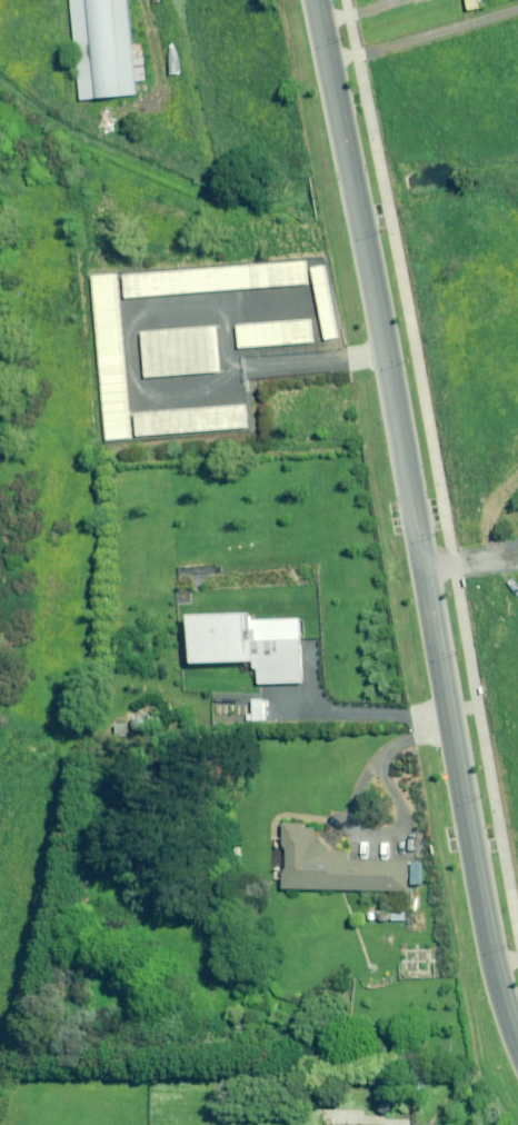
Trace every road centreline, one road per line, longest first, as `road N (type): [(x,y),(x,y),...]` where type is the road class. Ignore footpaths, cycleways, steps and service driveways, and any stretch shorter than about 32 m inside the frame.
road 1 (tertiary): [(517,1035),(497,965),(321,0)]

